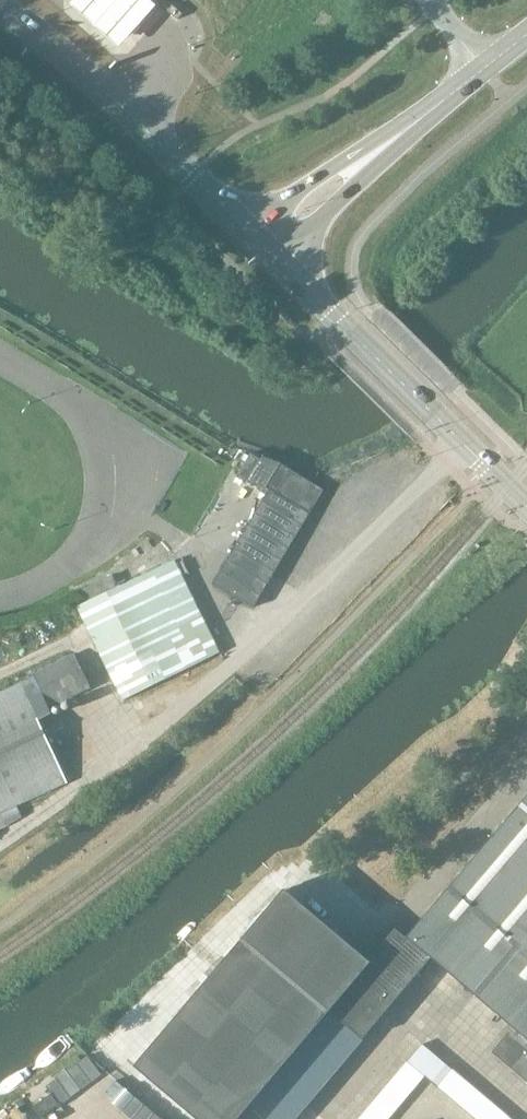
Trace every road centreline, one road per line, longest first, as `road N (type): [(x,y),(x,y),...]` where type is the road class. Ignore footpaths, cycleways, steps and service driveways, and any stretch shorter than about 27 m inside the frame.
road 1 (tertiary): [(526,506),(258,243)]
road 2 (primary): [(258,243),(86,77),(0,9)]
road 3 (primary): [(258,243),(483,69)]

